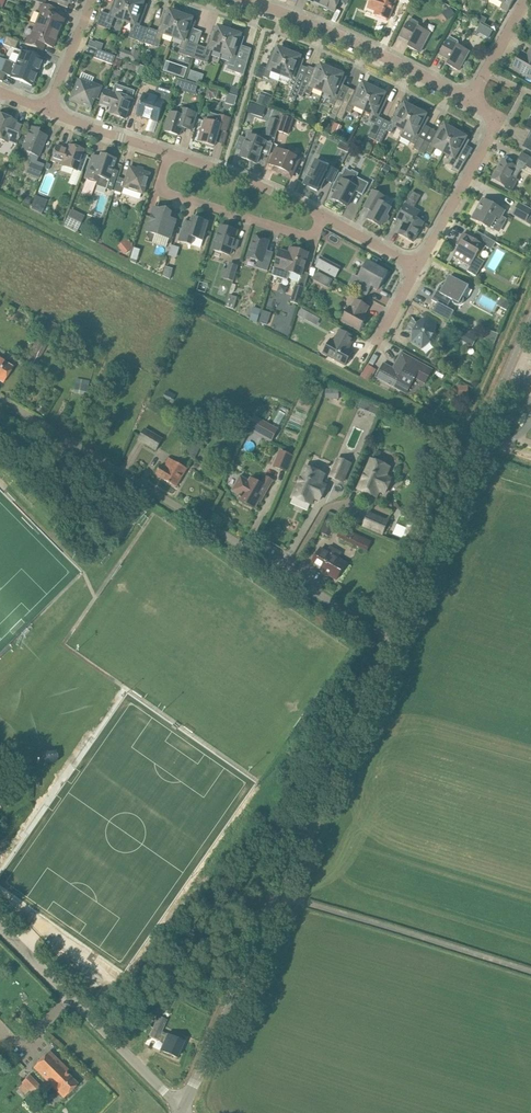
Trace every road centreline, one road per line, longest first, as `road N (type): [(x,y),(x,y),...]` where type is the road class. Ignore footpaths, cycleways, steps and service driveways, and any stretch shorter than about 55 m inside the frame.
road 1 (unclassified): [(183,1110),(392,626)]
road 2 (unclassified): [(392,626),(26,407)]
road 3 (unclassified): [(392,626),(530,319)]
road 4 (residential): [(183,1110),(0,924)]
road 5 (residential): [(470,100),(350,40),(244,0)]
road 6 (residential): [(322,215),(304,236),(165,191),(163,149)]
road 7 (residential): [(417,269),(494,131),(490,112),(470,100)]
road 8 (residential): [(322,215),(163,149)]
road 9 (residential): [(163,149),(48,109)]

